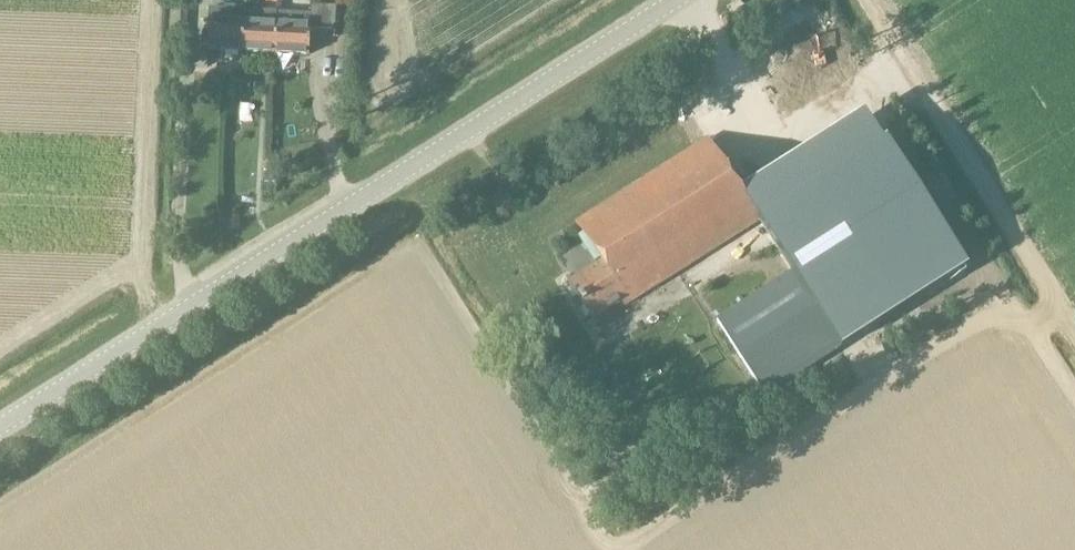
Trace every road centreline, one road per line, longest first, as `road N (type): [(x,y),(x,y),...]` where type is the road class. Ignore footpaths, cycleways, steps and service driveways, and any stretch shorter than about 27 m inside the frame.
road 1 (unclassified): [(0,428),(677,0)]

